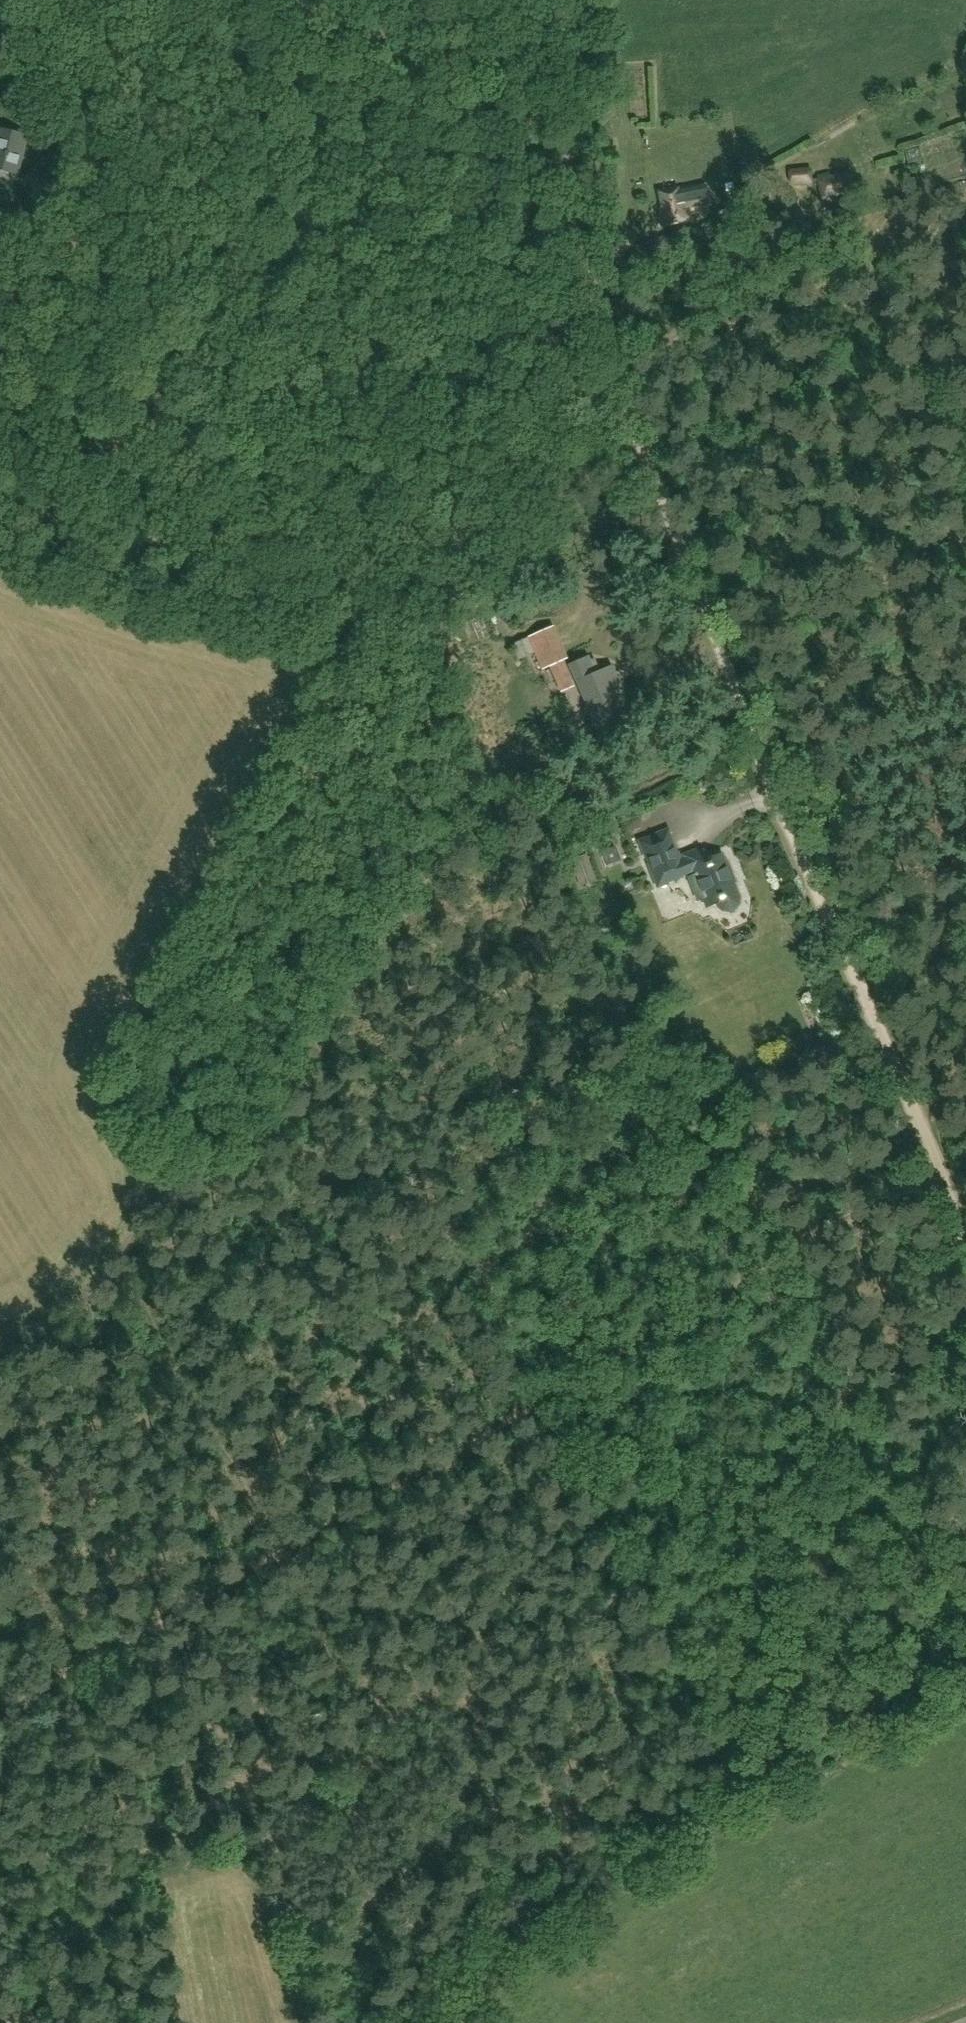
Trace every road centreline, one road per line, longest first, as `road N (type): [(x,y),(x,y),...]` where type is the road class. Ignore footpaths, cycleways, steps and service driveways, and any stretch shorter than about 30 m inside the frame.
road 1 (track): [(834,929),(590,313),(570,224),(561,0)]
road 2 (track): [(965,1242),(834,929)]

